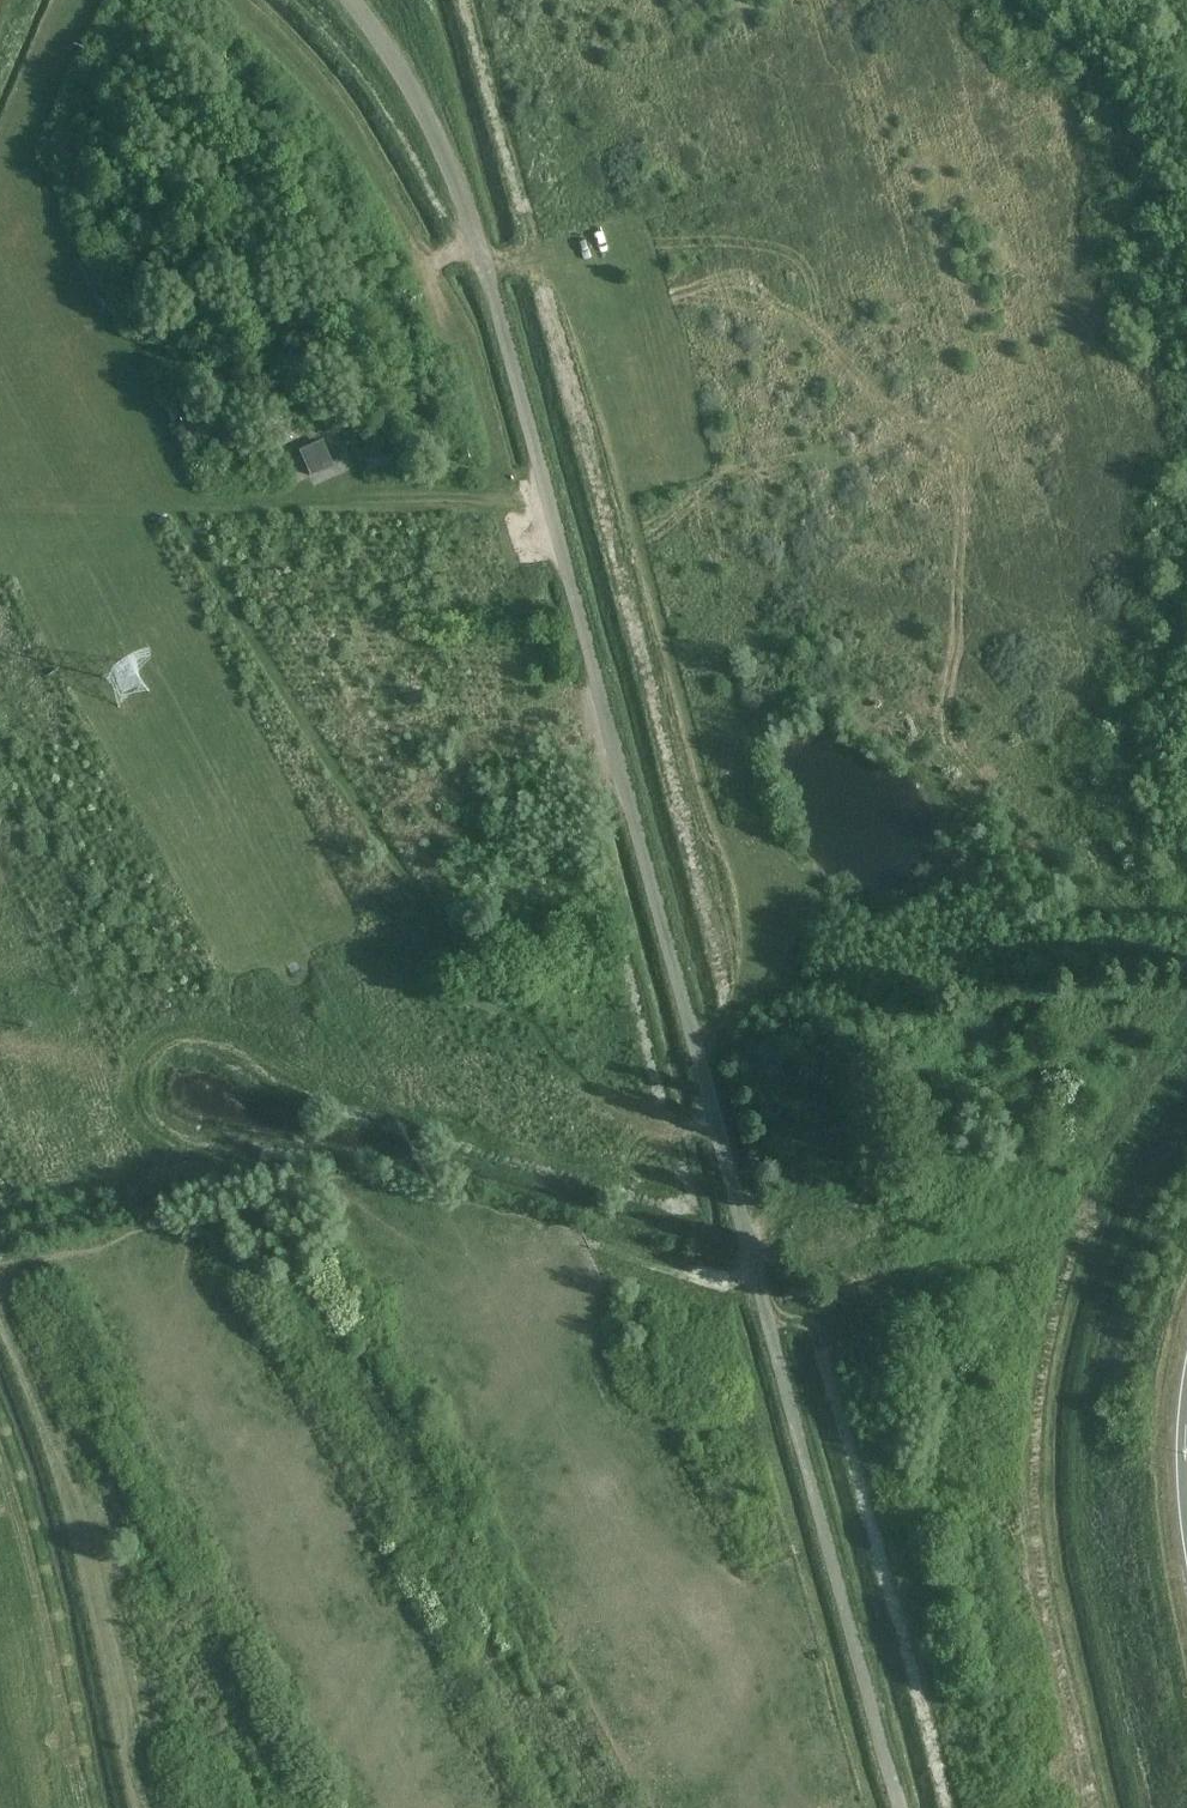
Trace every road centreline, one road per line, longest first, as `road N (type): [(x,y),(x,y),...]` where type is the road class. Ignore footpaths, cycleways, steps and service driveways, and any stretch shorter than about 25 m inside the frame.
road 1 (unclassified): [(747,1231),(450,151),(364,0)]

